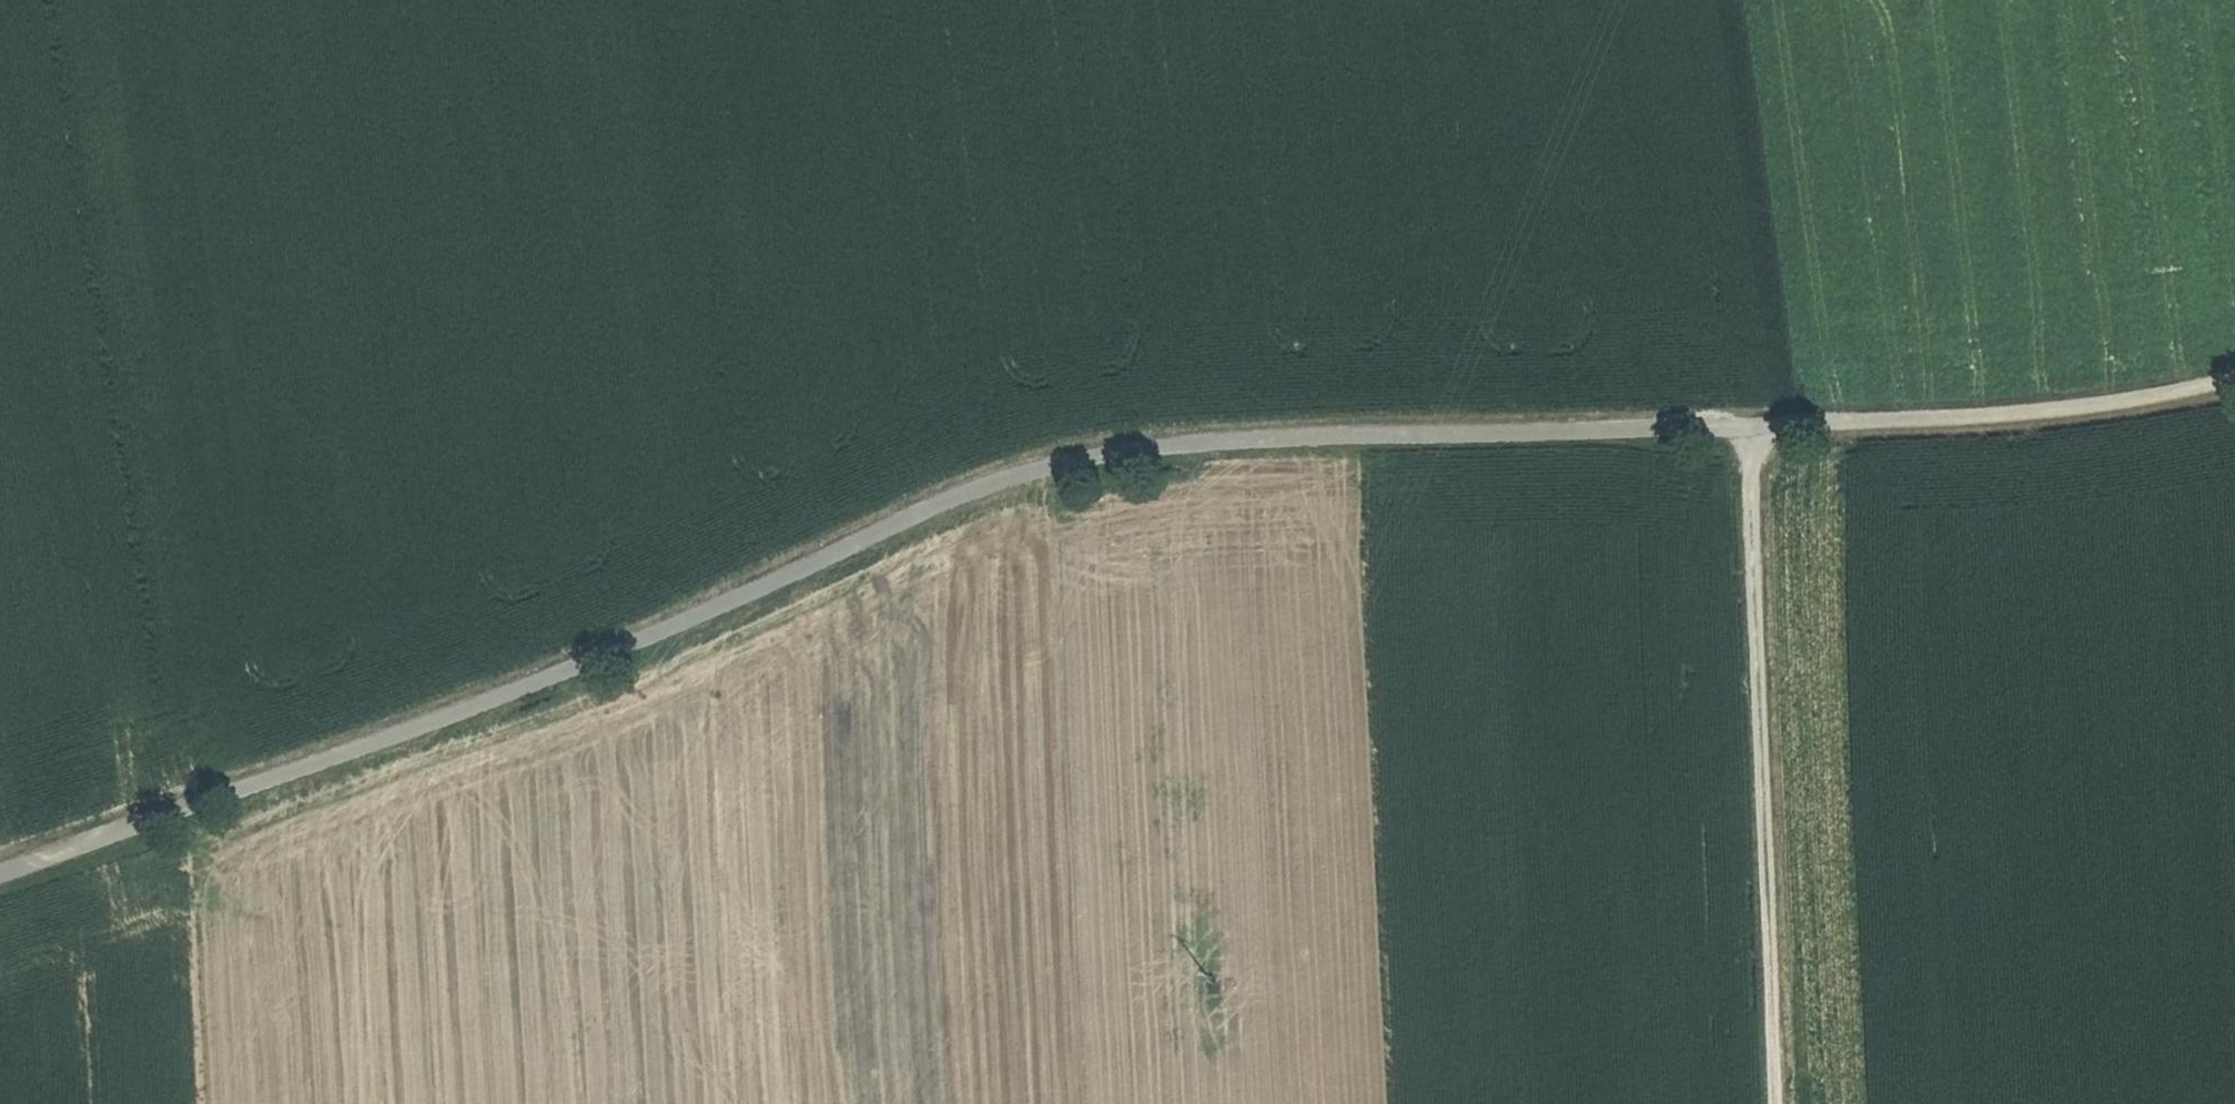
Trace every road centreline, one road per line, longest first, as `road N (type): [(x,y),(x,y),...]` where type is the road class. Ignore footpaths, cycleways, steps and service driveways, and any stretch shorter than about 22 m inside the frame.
road 1 (track): [(0,872),(569,671),(920,517),(1014,484),(1125,460),(1266,443),(2040,412),(2234,380)]
road 2 (track): [(1780,1103),(1748,421)]

